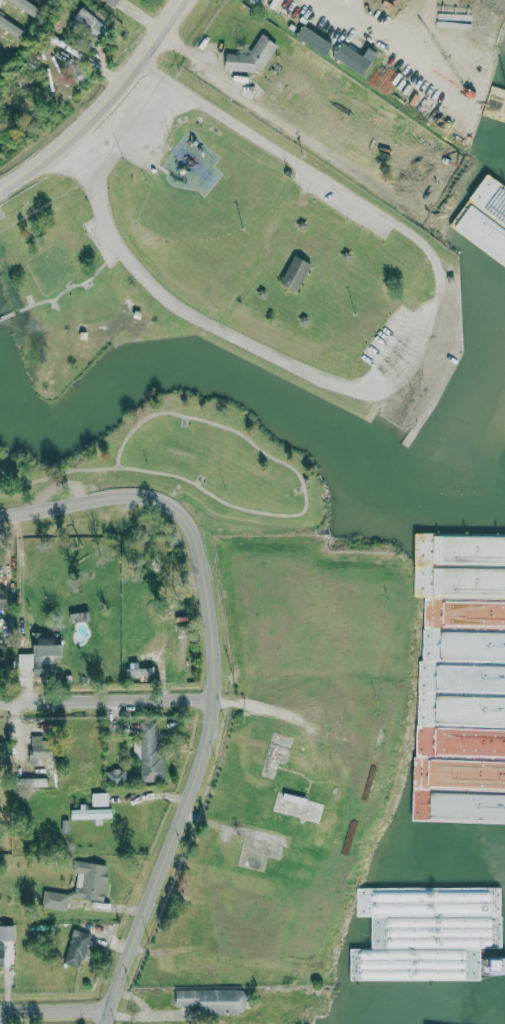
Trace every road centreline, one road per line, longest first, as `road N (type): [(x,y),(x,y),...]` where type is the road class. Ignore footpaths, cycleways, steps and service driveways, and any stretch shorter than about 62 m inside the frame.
road 1 (residential): [(112,1023),(206,776),(225,704),(207,557),(188,513),(160,496),(122,494),(0,514)]
road 2 (tertiary): [(2,189),(100,106),(183,0)]
road 3 (residential): [(0,700),(224,697)]

